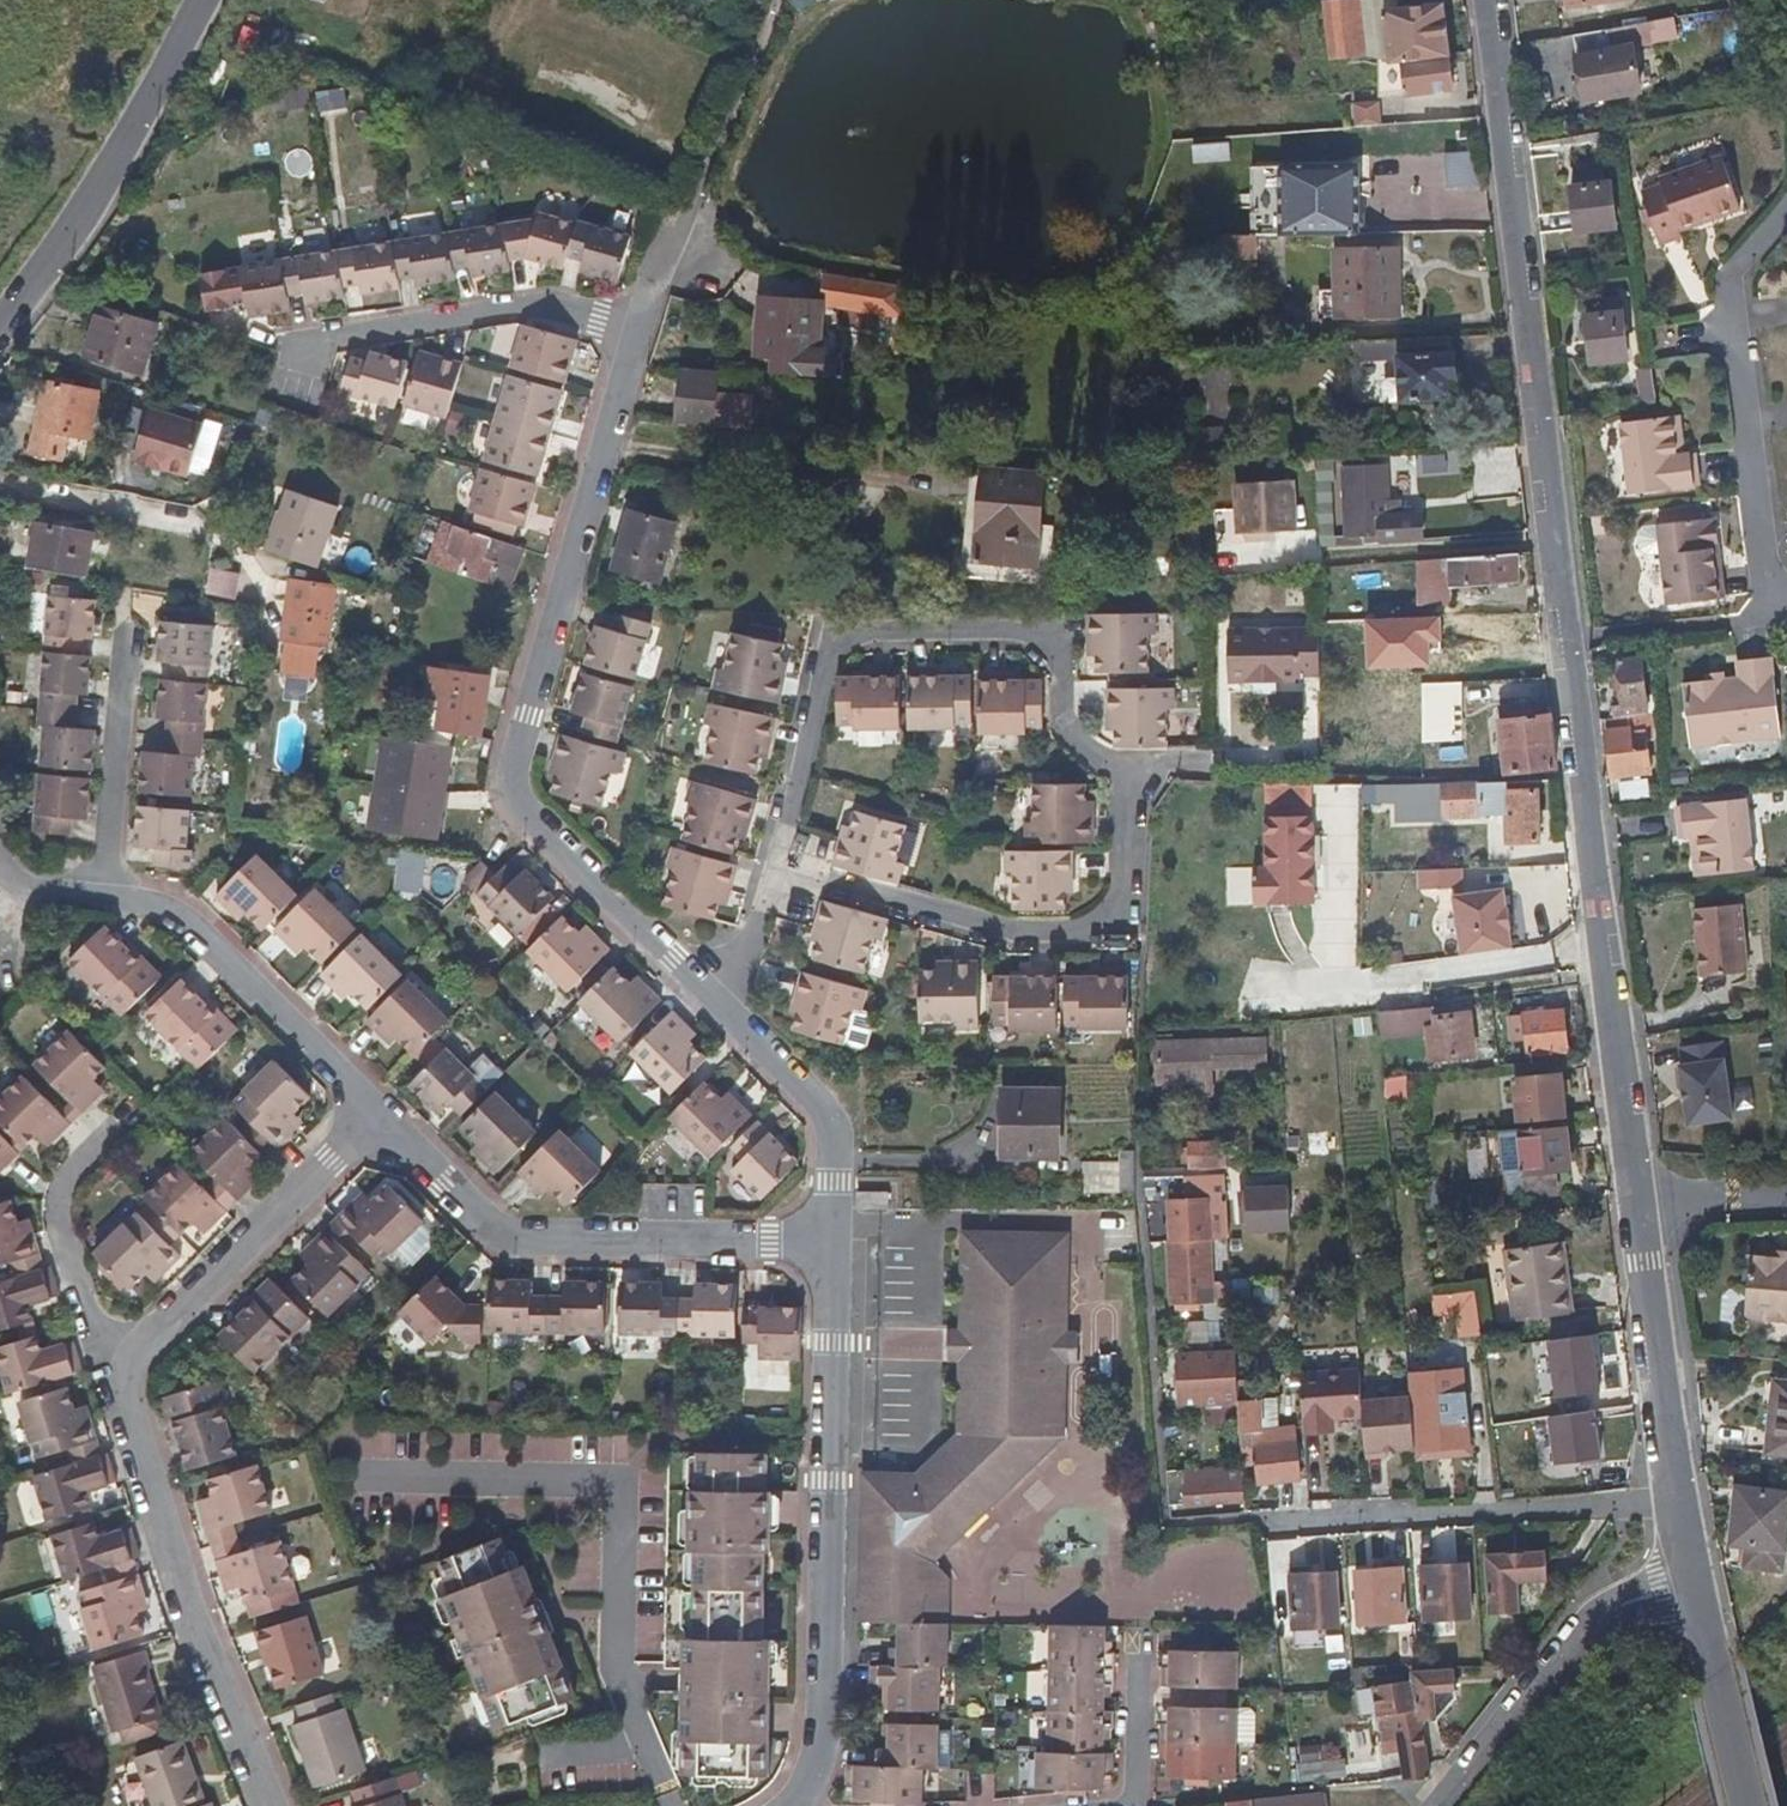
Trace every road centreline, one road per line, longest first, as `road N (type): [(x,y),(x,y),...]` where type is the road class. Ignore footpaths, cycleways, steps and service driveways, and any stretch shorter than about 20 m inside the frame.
road 1 (unclassified): [(1488,0),(1643,1199)]
road 2 (residential): [(727,1007),(526,811),(514,789),(528,717),(639,328)]
road 3 (residential): [(782,864),(829,641),(1059,640),(1071,732),(1134,776)]
road 4 (residential): [(370,1108),(195,931),(101,881),(130,634)]
road 5 (residential): [(798,1805),(825,1757),(828,1243)]
road 6 (residential): [(828,1243),(514,1244),(370,1108)]
road 7 (residential): [(1134,776),(1116,919),(1022,927),(782,864)]
road 8 (residential): [(109,1376),(275,1805)]
road 9 (residential): [(1264,1529),(1684,1502)]
road 10 (residential): [(1786,220),(1737,281),(1776,601),(1786,600)]
road 11 (residential): [(0,319),(122,147),(199,0)]
road 12 (residential): [(109,1376),(370,1108)]
road 13 (residential): [(1435,1805),(1596,1608),(1694,1573)]
road 14 (residential): [(639,328),(554,302),(325,341),(304,352)]
road 15 (residential): [(0,482),(206,539),(259,573),(273,626)]
road 16 (unclassified): [(1643,1199),(1684,1502)]
road 17 (track): [(1786,95),(1506,149)]
road 18 (residential): [(828,1243),(833,1125),(727,1007)]
road 19 (residential): [(93,1146),(67,1175),(57,1201),(61,1236),(109,1376)]
road 20 (residential): [(1140,1645),(1139,1801),(1105,1805)]
road 21 (track): [(101,881),(38,898),(12,871),(0,813)]
road 22 (residential): [(639,328),(704,183)]
road 23 (residential): [(727,1007),(782,864)]
road 24 (residential): [(1643,1199),(1786,1191)]
road 25 (unclassified): [(1694,1573),(1723,1701)]

